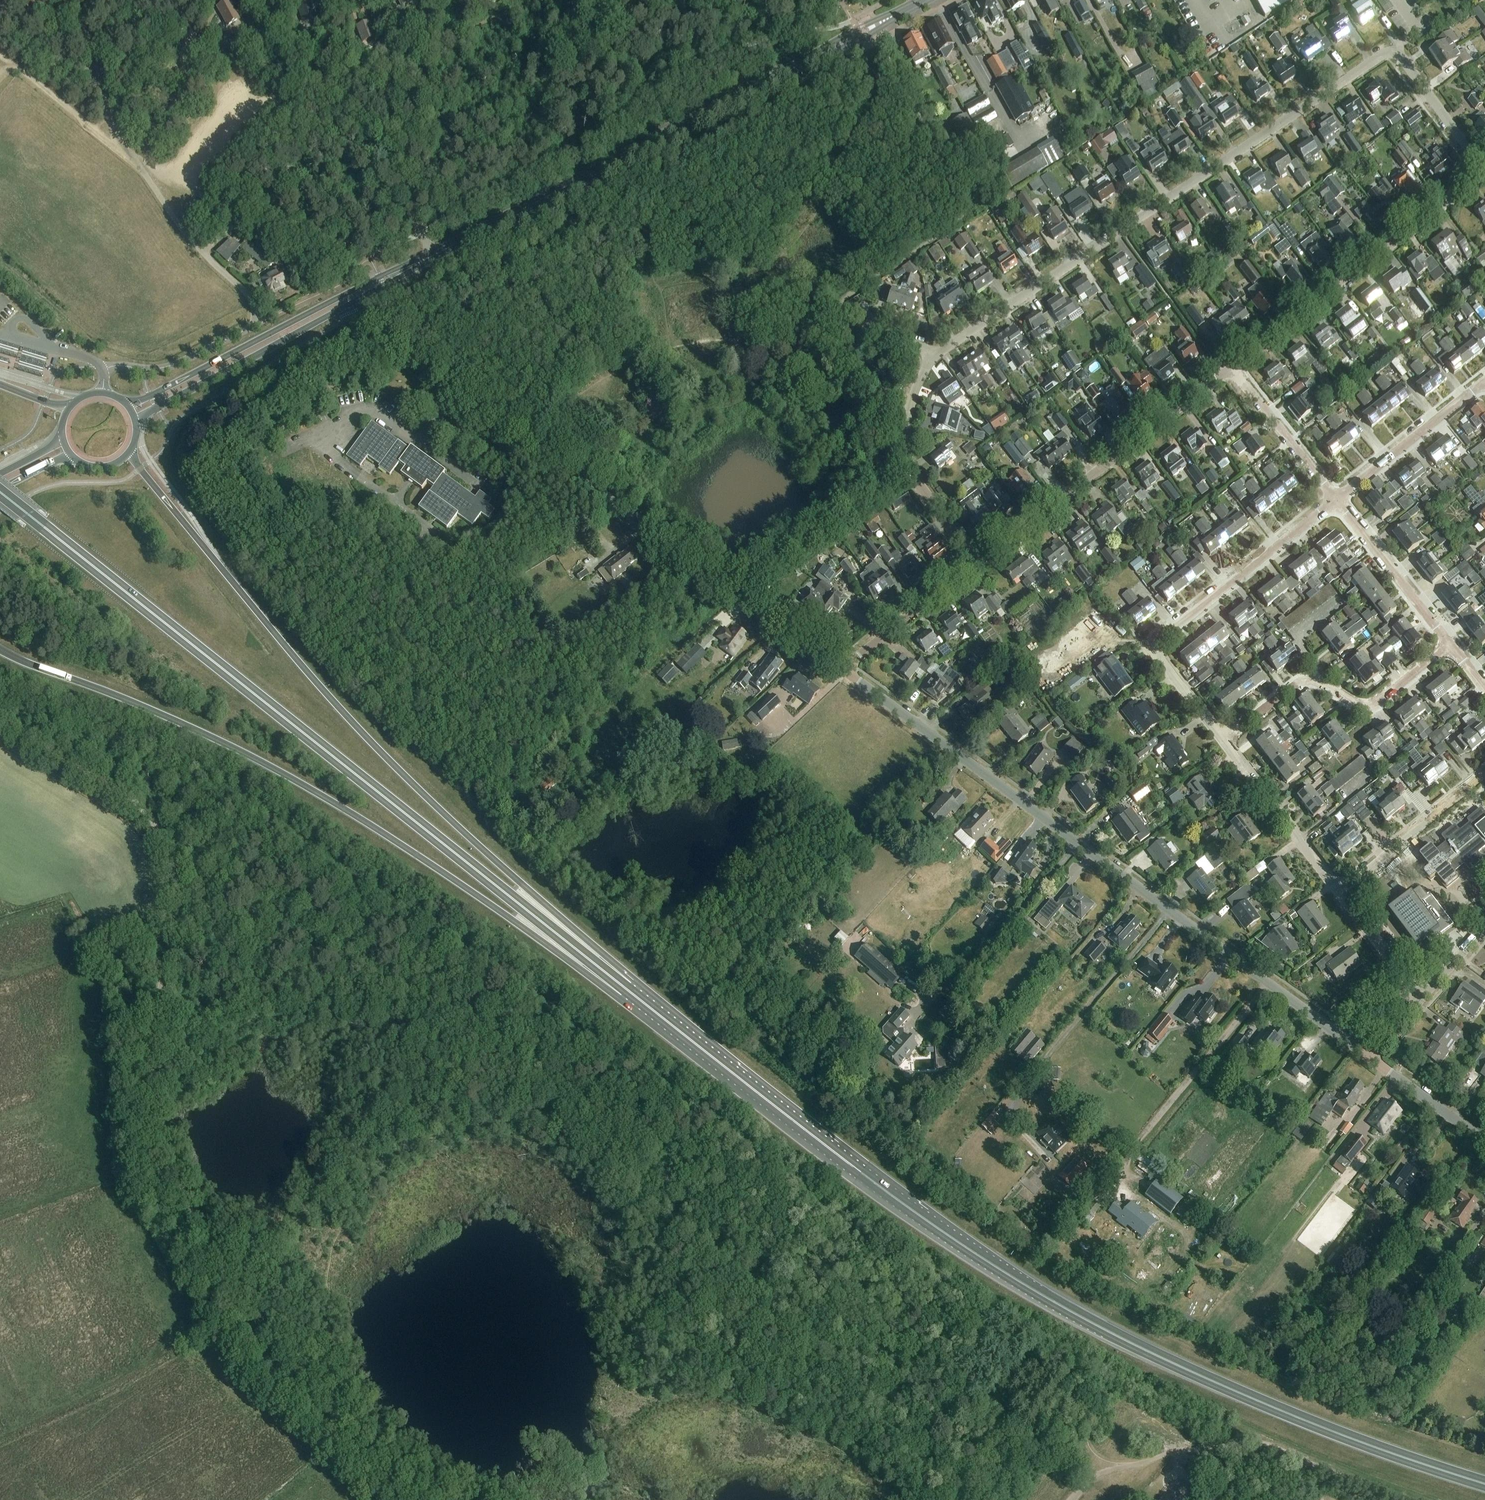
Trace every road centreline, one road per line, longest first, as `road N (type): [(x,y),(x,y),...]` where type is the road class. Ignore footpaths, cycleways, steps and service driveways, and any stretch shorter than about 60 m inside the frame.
road 1 (trunk): [(1484,1486),(1229,1388),(1038,1293),(861,1173),(626,988)]
road 2 (track): [(1253,1438),(1114,1374),(846,1208),(825,1205),(528,990)]
road 3 (trunk): [(626,988),(0,493)]
road 4 (trunk): [(626,988),(350,720),(131,449)]
road 5 (trunk): [(0,650),(187,725),(315,791),(626,988)]
road 6 (residential): [(937,354),(1384,55),(1401,58),(1484,169)]
road 7 (unclassified): [(1369,1058),(843,669)]
road 8 (unclassified): [(843,669),(351,304)]
road 9 (primary): [(432,256),(832,48)]
road 10 (track): [(528,990),(244,801),(202,794),(142,810)]
road 11 (primary): [(432,256),(126,404)]
road 12 (residential): [(1230,368),(1484,172)]
road 13 (residential): [(977,563),(1230,368)]
road 14 (track): [(1406,1499),(1253,1438),(1134,1465)]
road 15 (track): [(154,1033),(164,1139),(235,1301)]
road 16 (residential): [(1222,740),(1306,680),(1370,705),(1449,644)]
road 17 (track): [(235,1301),(282,1377),(411,1499)]
road 18 (track): [(421,232),(406,193),(323,71),(330,0)]
road 19 (primary): [(136,422),(351,304)]
road 20 (residential): [(977,563),(916,477),(906,449),(912,397),(937,354)]
road 21 (residential): [(1335,501),(1152,648)]
road 22 (track): [(142,810),(173,871),(176,914),(154,1033)]
road 23 (track): [(525,0),(379,77),(329,80)]
road 24 (unclassified): [(255,321),(167,367),(101,366),(102,393)]
road 25 (residential): [(1338,893),(1222,740)]
road 26 (unclassified): [(255,321),(250,298),(192,241),(143,172)]
road 27 (residential): [(1338,893),(1484,774)]
road 28 (residential): [(1484,386),(1335,501)]
road 29 (track): [(143,172),(121,152),(94,49),(91,0)]
road 30 (residential): [(1449,644),(1335,501)]
road 31 (residential): [(843,669),(977,563)]
road 32 (track): [(142,810),(0,715)]
road 33 (residential): [(1335,501),(1230,368)]
road 34 (track): [(121,152),(24,73),(0,80)]
road 35 (unclassified): [(1484,1144),(1369,1058)]
road 36 (residential): [(1420,998),(1338,893)]

